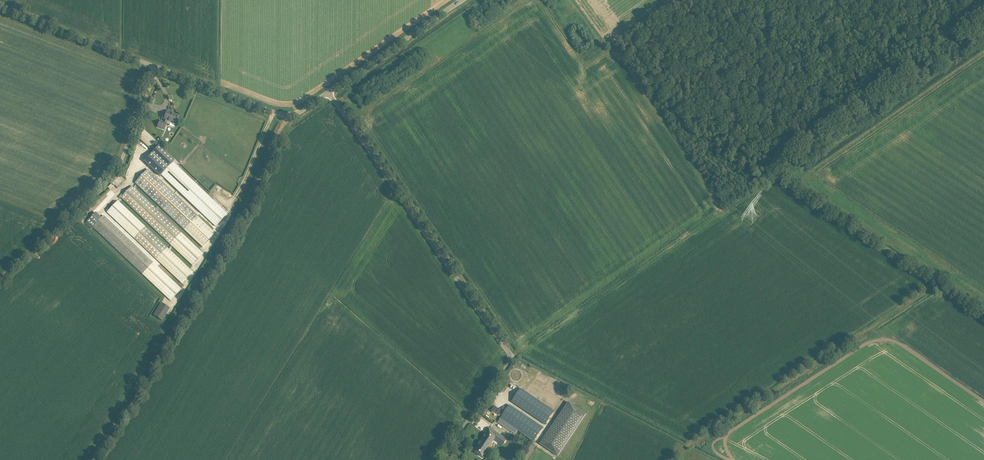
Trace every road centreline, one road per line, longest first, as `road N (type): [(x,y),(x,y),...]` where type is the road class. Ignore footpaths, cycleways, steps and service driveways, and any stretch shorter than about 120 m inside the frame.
road 1 (unclassified): [(443,459),(514,358),(331,92)]
road 2 (track): [(286,115),(258,199),(96,459)]
road 3 (unclassified): [(331,92),(283,115),(0,8)]
road 4 (track): [(943,278),(675,459)]
road 5 (track): [(344,98),(485,0)]
road 6 (unclassified): [(331,92),(464,0)]
road 7 (track): [(159,67),(113,182)]

